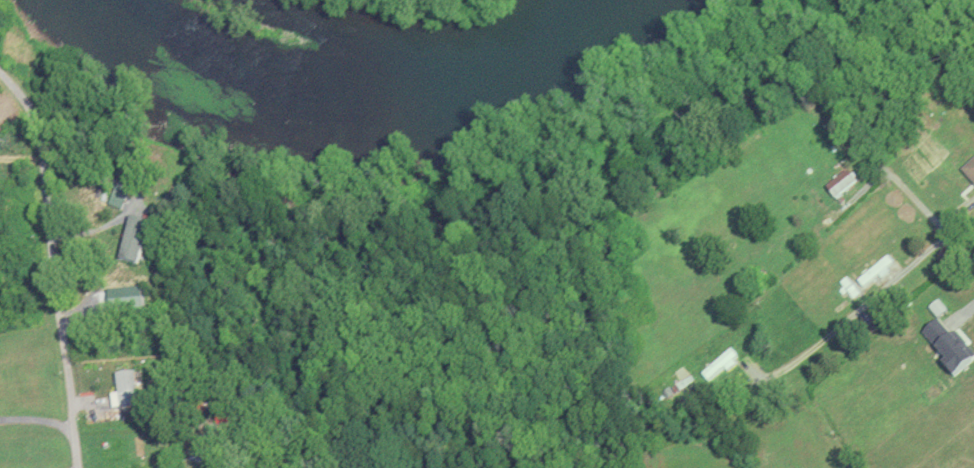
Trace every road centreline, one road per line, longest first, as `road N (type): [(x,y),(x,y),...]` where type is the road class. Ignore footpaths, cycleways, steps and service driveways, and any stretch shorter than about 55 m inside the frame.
road 1 (residential): [(79,467),(38,131),(0,72)]
road 2 (residential): [(891,174),(973,265)]

